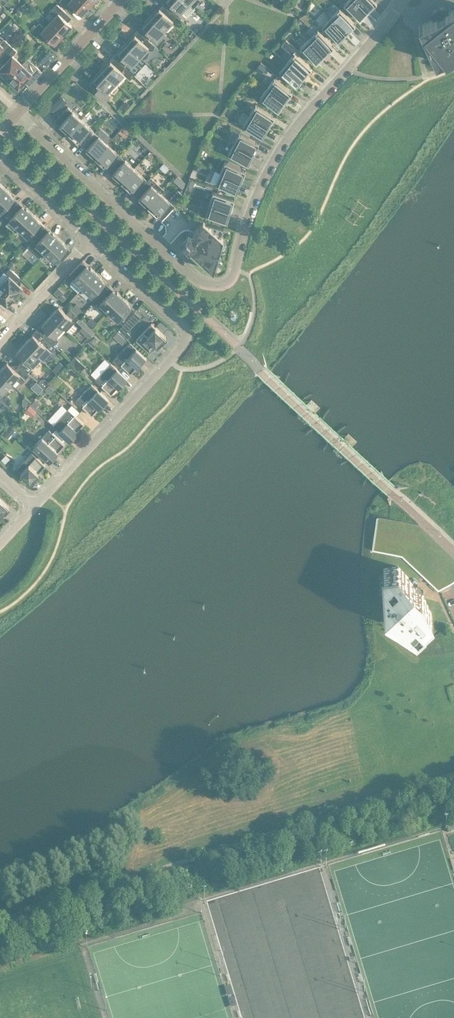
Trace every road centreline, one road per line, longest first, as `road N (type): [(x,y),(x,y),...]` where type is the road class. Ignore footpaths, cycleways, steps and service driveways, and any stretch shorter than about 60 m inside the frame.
road 1 (residential): [(17,111),(204,282),(230,284),(277,153),(402,0)]
road 2 (residential): [(33,501),(185,338),(184,326),(89,240)]
road 3 (residential): [(17,111),(123,0)]
road 4 (residential): [(0,345),(89,240)]

